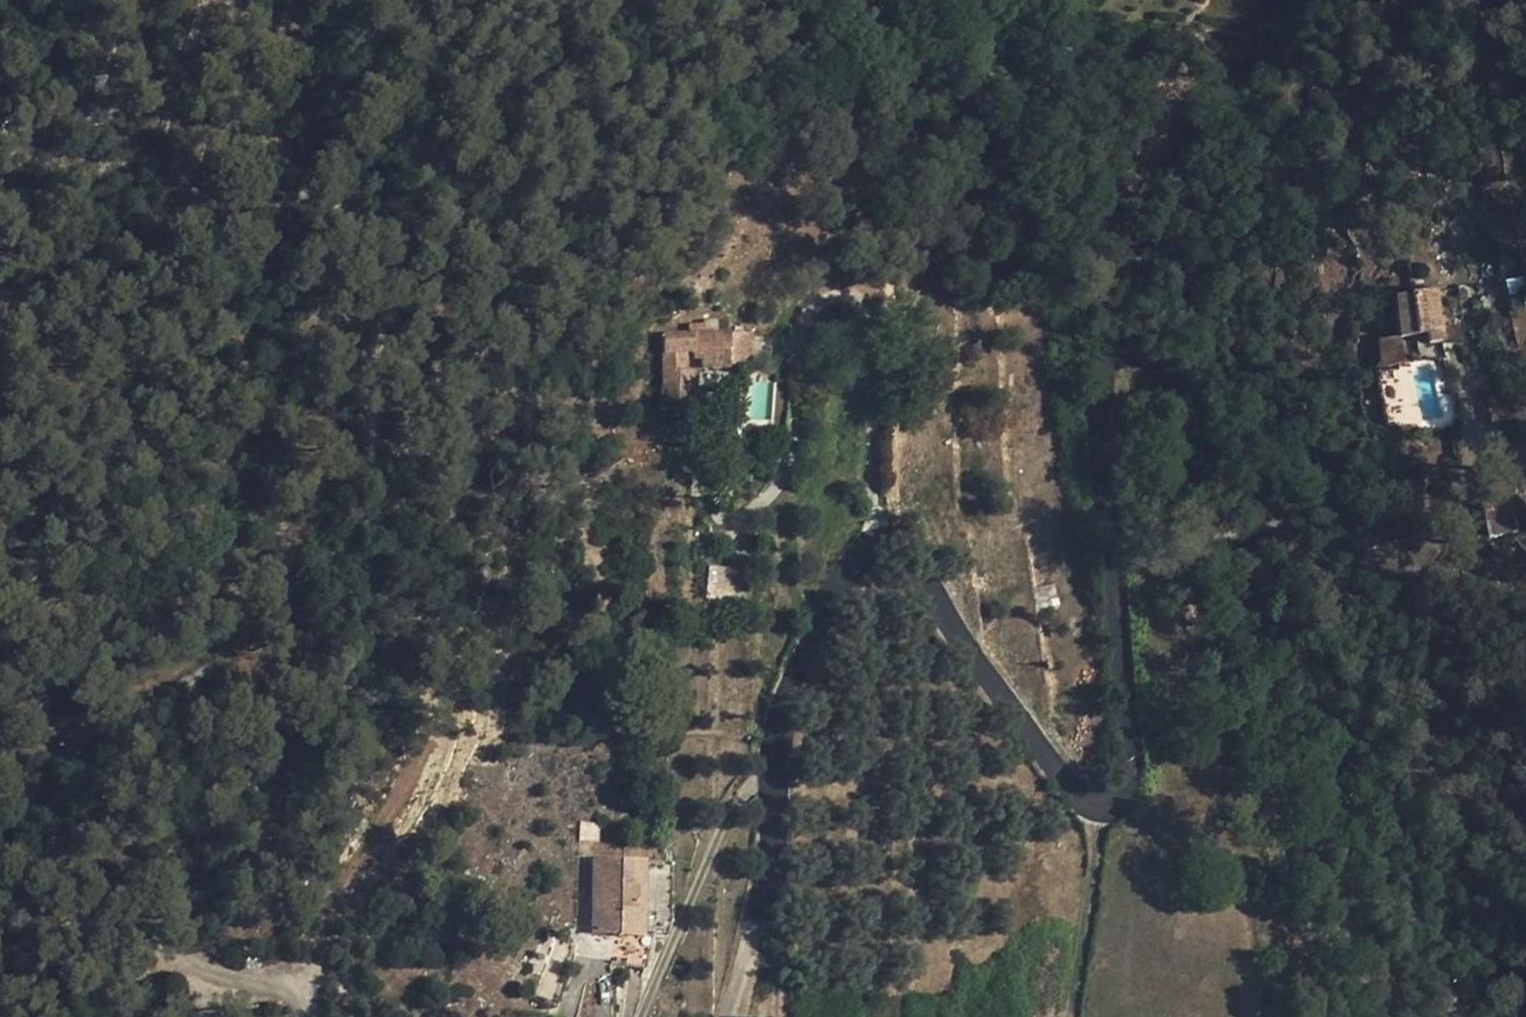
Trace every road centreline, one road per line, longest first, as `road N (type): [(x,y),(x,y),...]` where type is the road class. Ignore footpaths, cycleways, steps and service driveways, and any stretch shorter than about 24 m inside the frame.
road 1 (track): [(154,938),(185,883),(231,756),(268,722)]

